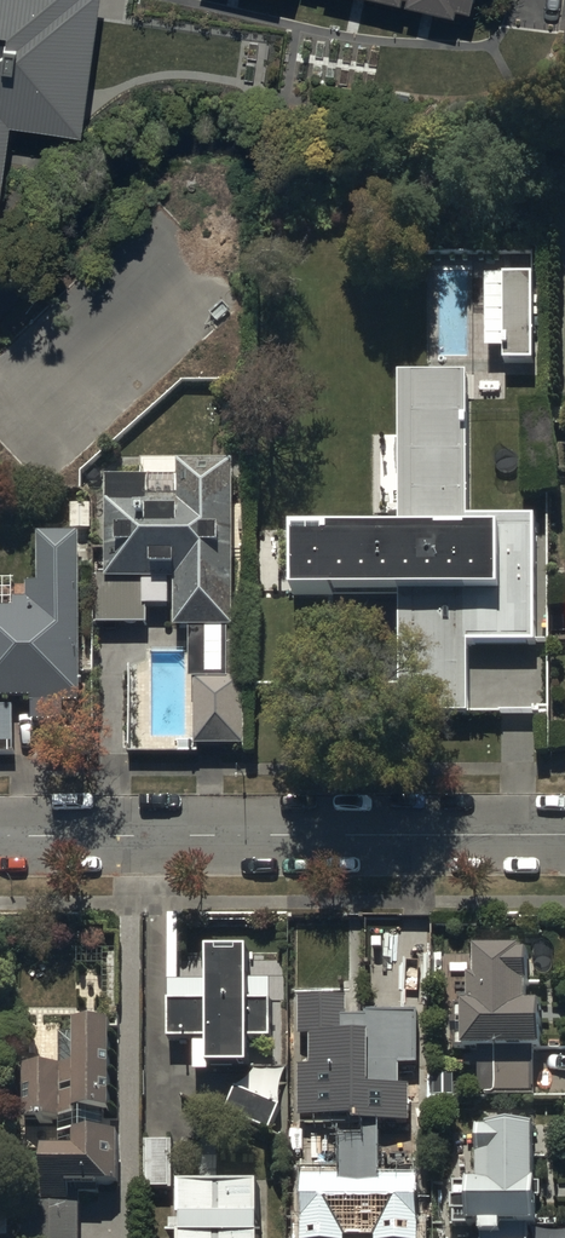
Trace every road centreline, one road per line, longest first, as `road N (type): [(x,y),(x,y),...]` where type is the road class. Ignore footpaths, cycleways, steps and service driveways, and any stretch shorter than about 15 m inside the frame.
road 1 (residential): [(0,840),(564,838)]

